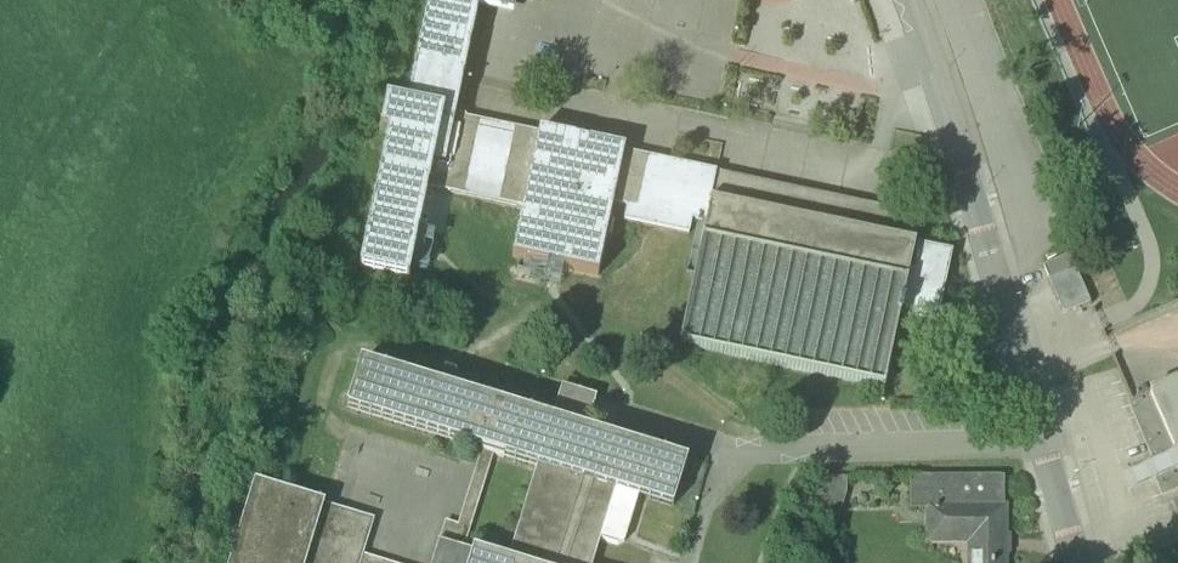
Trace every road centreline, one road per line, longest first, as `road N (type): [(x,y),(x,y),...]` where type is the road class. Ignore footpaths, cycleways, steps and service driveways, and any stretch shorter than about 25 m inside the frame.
road 1 (residential): [(999,282),(909,0)]
road 2 (residential): [(999,282),(1078,562)]

